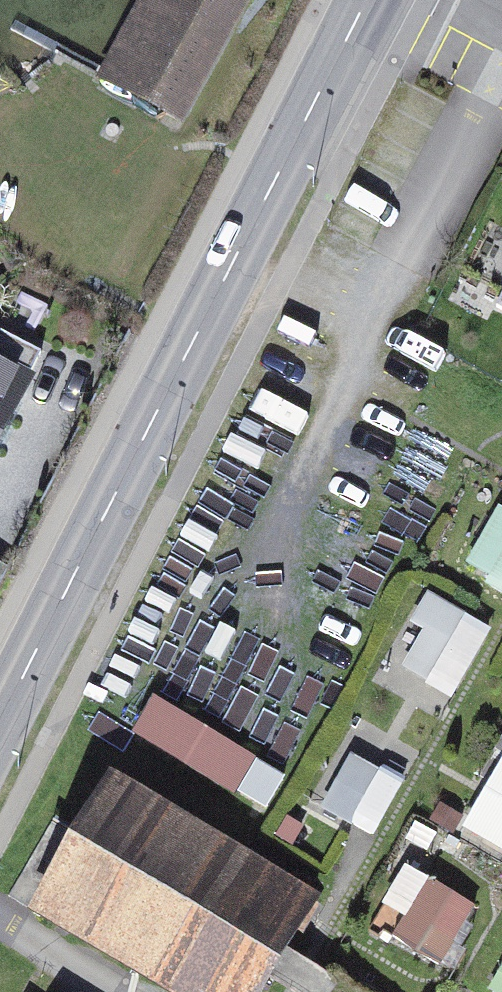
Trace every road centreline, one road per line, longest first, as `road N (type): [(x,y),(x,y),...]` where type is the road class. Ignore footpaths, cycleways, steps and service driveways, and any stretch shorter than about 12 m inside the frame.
road 1 (secondary): [(0,720),(368,0)]
road 2 (unclassified): [(501,87),(260,555)]

